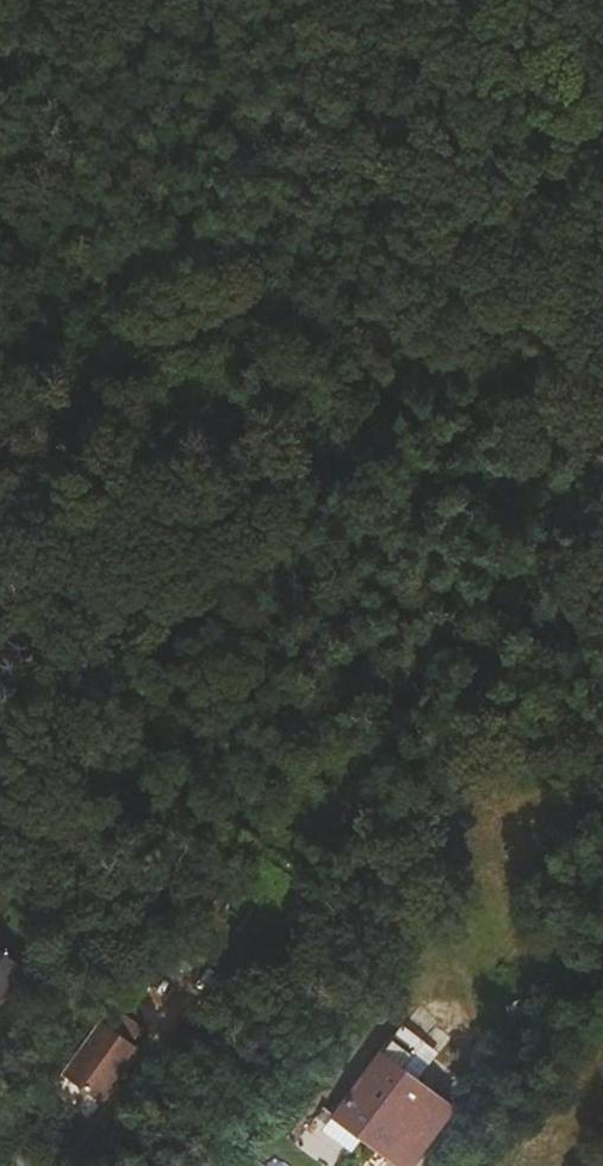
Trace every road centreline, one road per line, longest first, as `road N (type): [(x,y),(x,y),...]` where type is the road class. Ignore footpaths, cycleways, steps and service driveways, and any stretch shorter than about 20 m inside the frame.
road 1 (track): [(602,506),(254,422),(133,353),(54,322),(0,200)]

